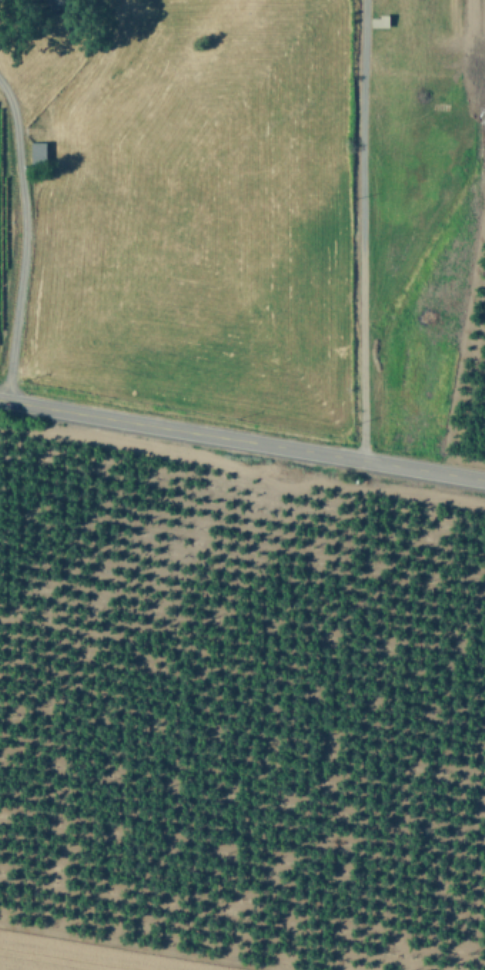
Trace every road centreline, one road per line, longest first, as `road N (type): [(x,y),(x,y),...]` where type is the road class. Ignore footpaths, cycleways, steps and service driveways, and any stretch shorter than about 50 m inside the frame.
road 1 (secondary): [(484,479),(0,399)]

